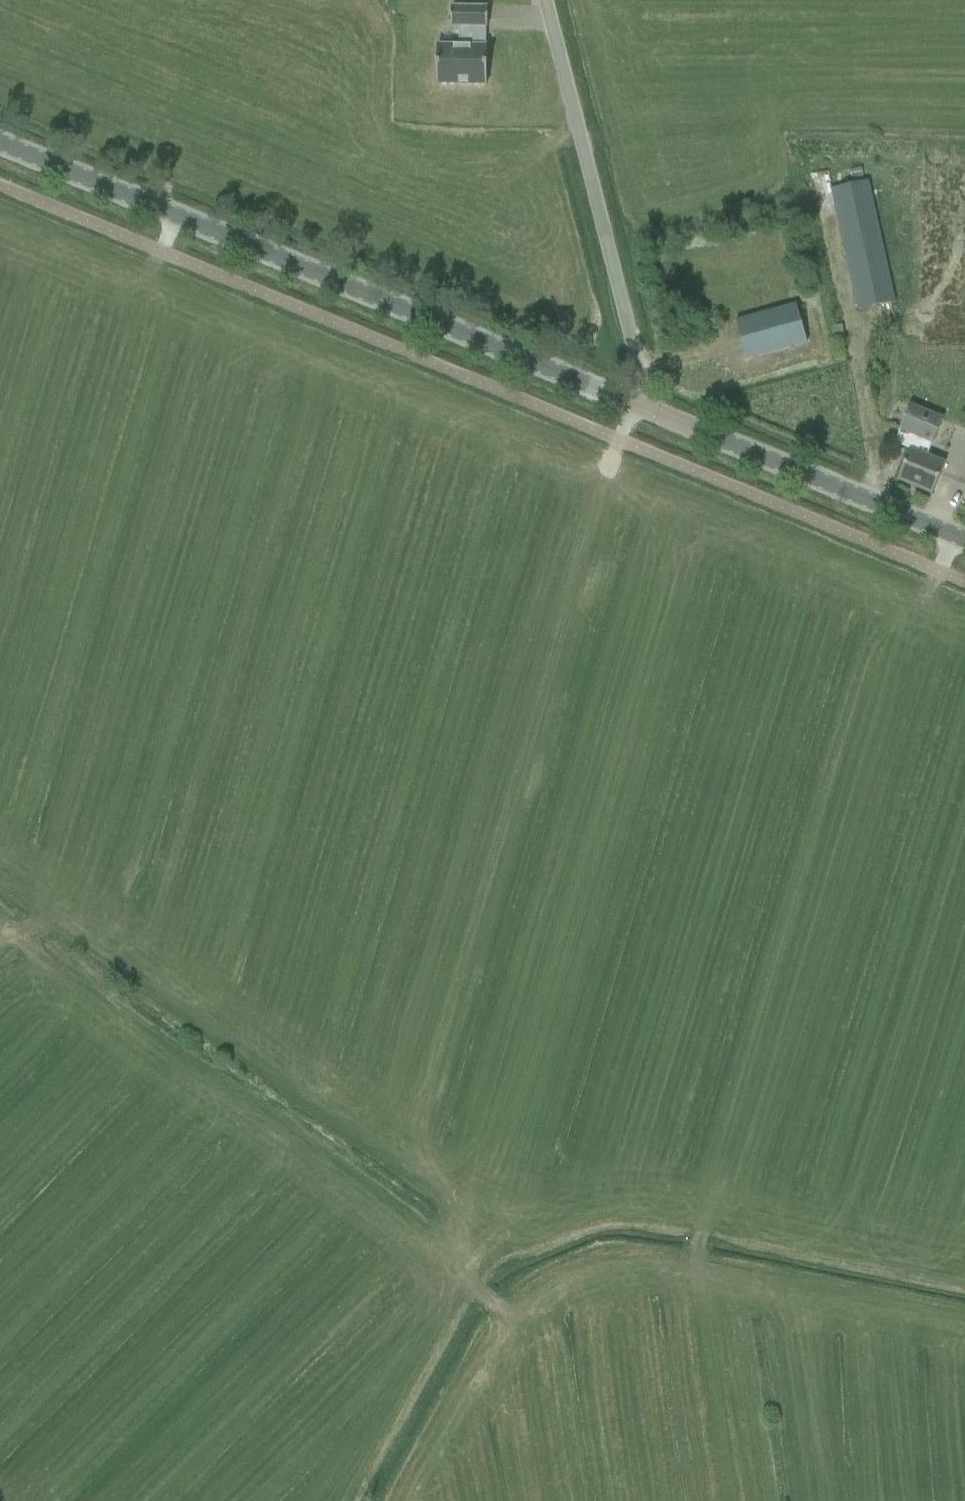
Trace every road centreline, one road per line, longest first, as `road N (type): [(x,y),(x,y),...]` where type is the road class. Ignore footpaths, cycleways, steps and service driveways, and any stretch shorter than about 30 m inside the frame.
road 1 (secondary): [(630,403),(0,144)]
road 2 (unclassified): [(630,403),(639,374),(546,0)]
road 3 (secondary): [(964,541),(630,403)]

